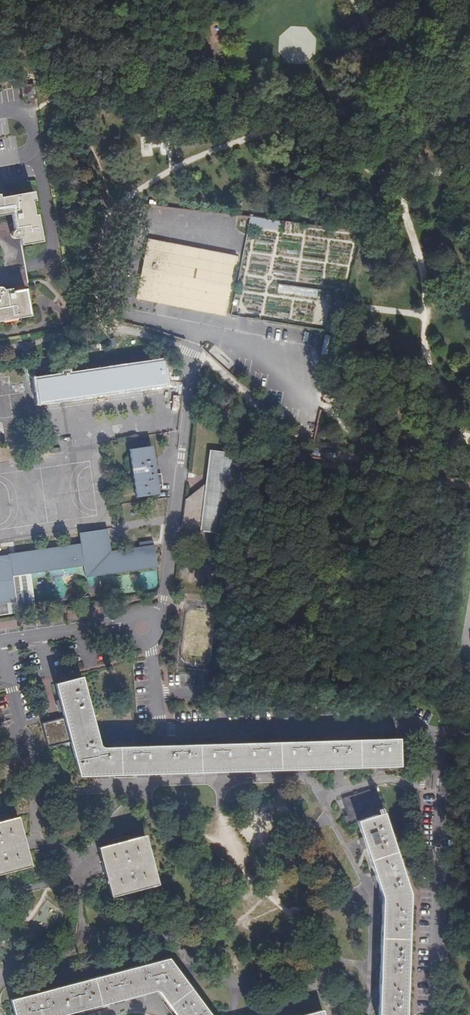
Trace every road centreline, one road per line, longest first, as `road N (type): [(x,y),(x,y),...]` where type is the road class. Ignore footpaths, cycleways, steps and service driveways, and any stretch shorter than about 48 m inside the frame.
road 1 (residential): [(142,628),(159,720),(168,731),(399,728),(434,742),(442,775),(437,1014)]
road 2 (residential): [(192,357),(163,600),(142,628)]
road 3 (residential): [(0,645),(118,624),(142,628)]

